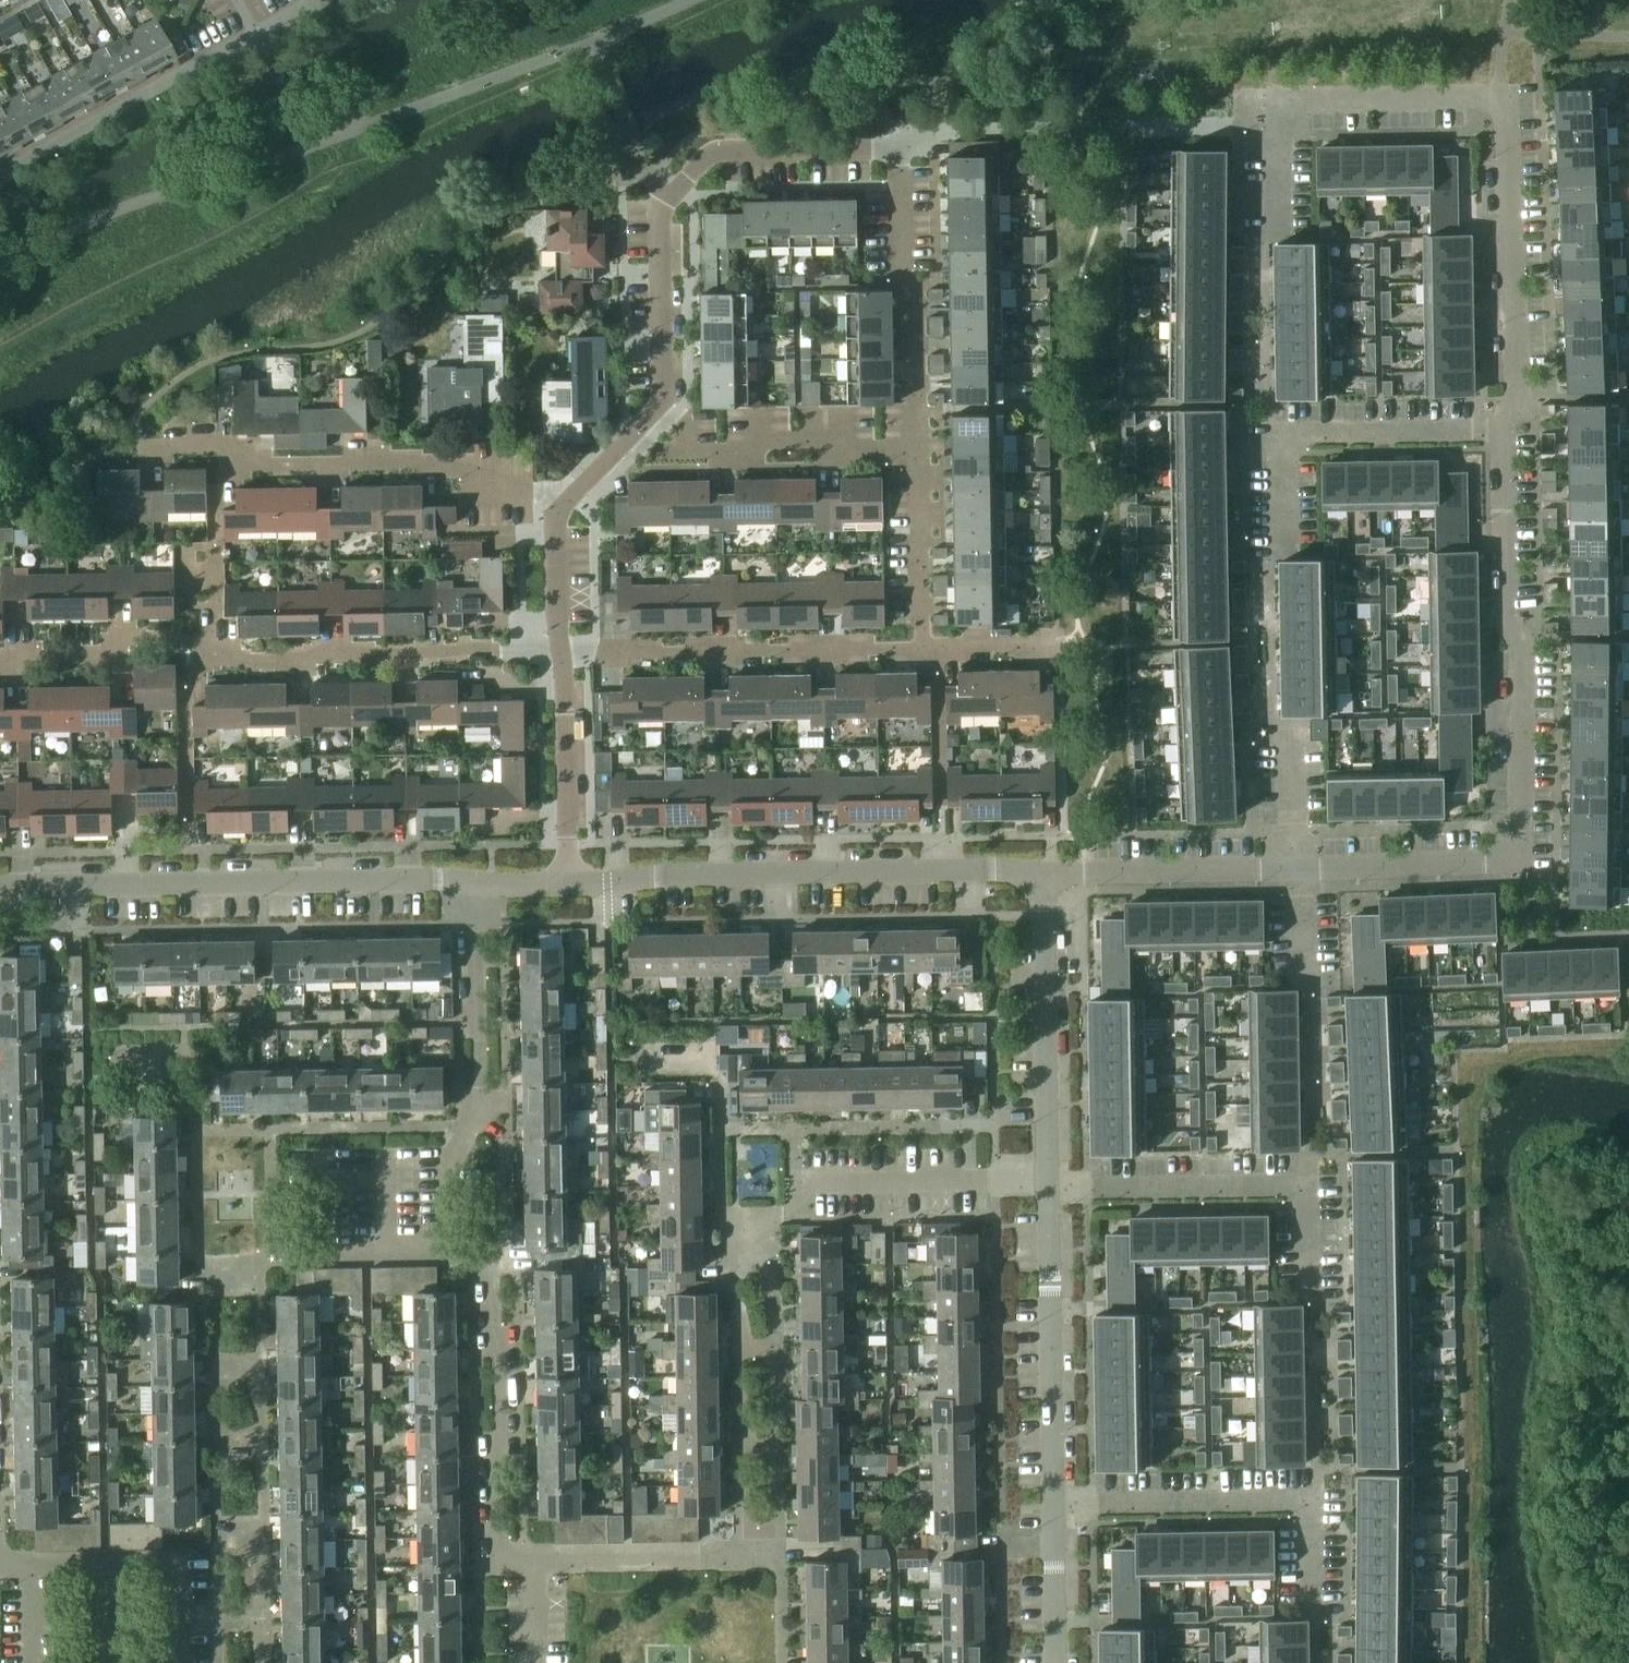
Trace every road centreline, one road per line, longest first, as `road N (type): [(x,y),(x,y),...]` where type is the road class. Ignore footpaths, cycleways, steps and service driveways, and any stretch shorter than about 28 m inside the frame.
road 1 (residential): [(1297,868),(1500,861),(1518,842),(1518,654),(1504,616),(1501,429)]
road 2 (residential): [(761,1558),(498,1562),(503,1431),(492,1265)]
road 3 (residential): [(240,460),(214,491),(217,653),(250,660),(567,647)]
road 4 (residential): [(1501,429),(1515,395),(1504,98),(1304,103)]
road 5 (residential): [(653,422),(663,405),(662,207),(700,163),(735,147),(899,141)]
road 6 (residential): [(0,887),(476,884)]
road 7 (residential): [(569,882),(944,869),(1042,874)]
road 8 (residential): [(492,1265),(505,1248),(502,1131),(479,1089),(476,884)]
road 9 (residential): [(1050,1188),(1312,1185),(1314,1303)]
road 10 (residential): [(1308,1613),(1309,1502),(1057,1506)]
road 11 (residential): [(567,647),(922,642)]
road 12 (residential): [(566,514),(466,458),(240,460)]
road 13 (residential): [(1284,539),(1283,434),(1501,429)]
road 14 (residential): [(1057,1506),(1050,1188)]
road 15 (residential): [(1050,1188),(1042,874)]
road 16 (residential): [(757,1235),(809,1188),(1050,1188)]
road 17 (residential): [(918,447),(899,141)]
road 18 (residential): [(0,174),(256,33)]
road 19 (residential): [(208,1284),(272,1259),(451,1255),(492,1265)]
road 20 (residential): [(653,422),(701,452),(918,447)]
road 21 (residential): [(1042,874),(1297,868)]
road 22 (residential): [(569,882),(567,647)]
road 23 (residential): [(922,642),(918,447)]
road 24 (residential): [(1297,868),(1287,846),(1281,717),(1270,702)]
road 25 (residential): [(0,662),(160,639)]
road 26 (residential): [(1059,1662),(1057,1506)]
road 27 (residential): [(34,1568),(177,1568)]
road 28 (residential): [(1281,226),(1281,124),(1304,103)]
road 29 (residential): [(567,647),(566,514)]
road 30 (residential): [(566,514),(571,497),(653,422)]
road 31 (residential): [(922,642),(1048,640)]

